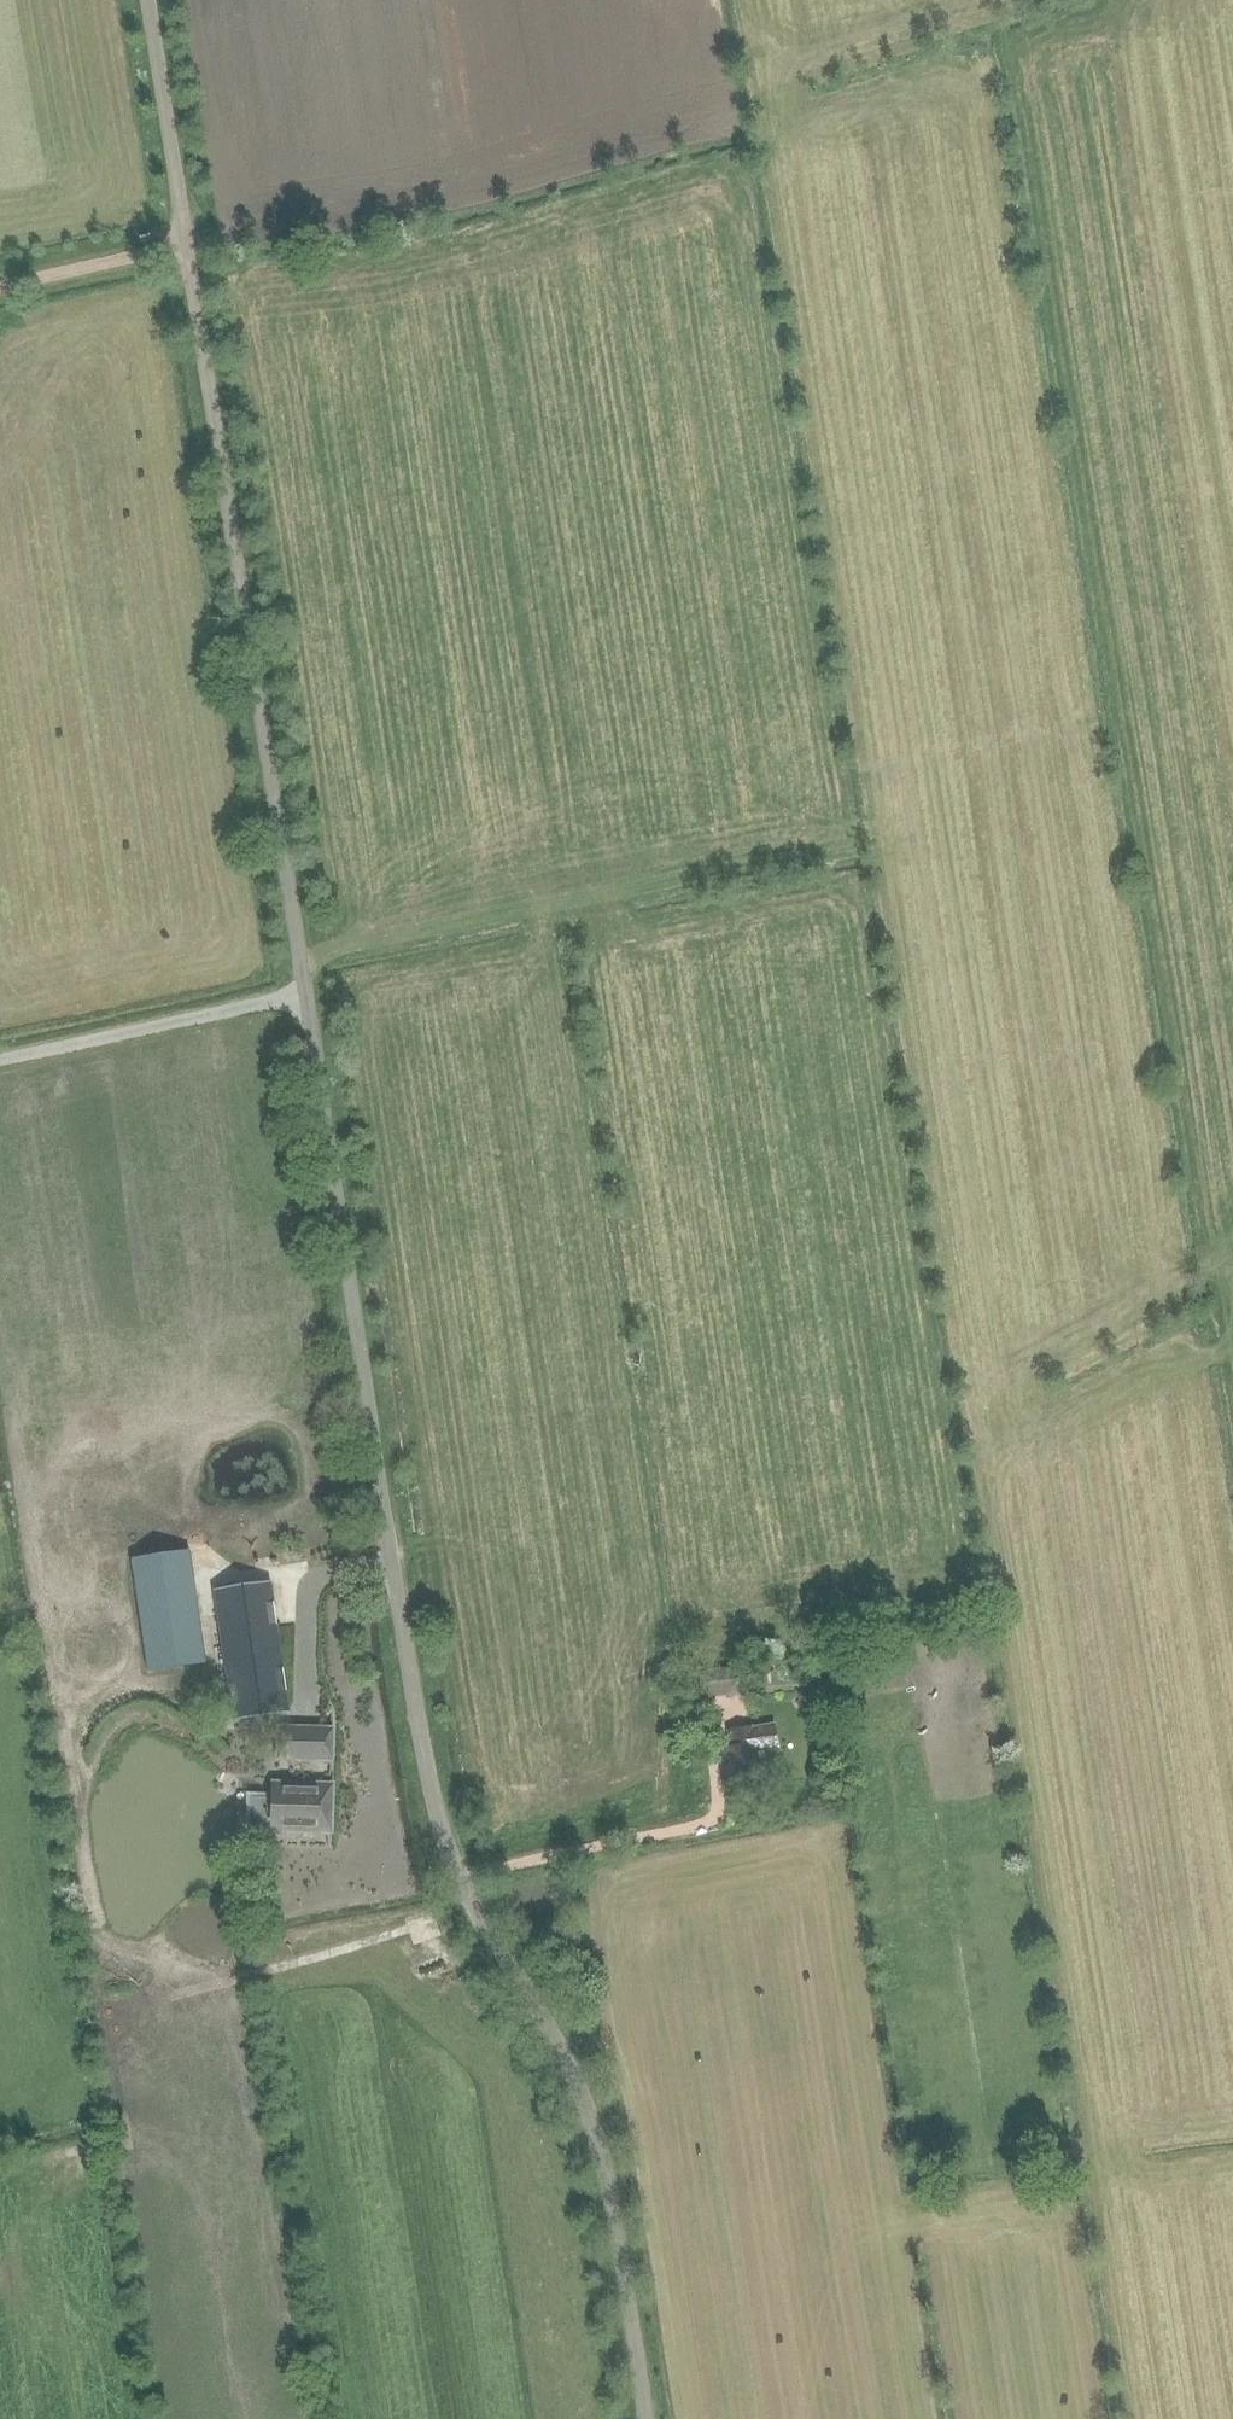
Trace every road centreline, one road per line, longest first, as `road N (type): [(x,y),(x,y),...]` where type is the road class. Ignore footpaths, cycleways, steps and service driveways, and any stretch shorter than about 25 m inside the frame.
road 1 (unclassified): [(644,2418),(592,2130),(428,1804),(151,0)]
road 2 (track): [(464,1881),(755,1814)]
road 3 (track): [(0,291),(190,252)]

